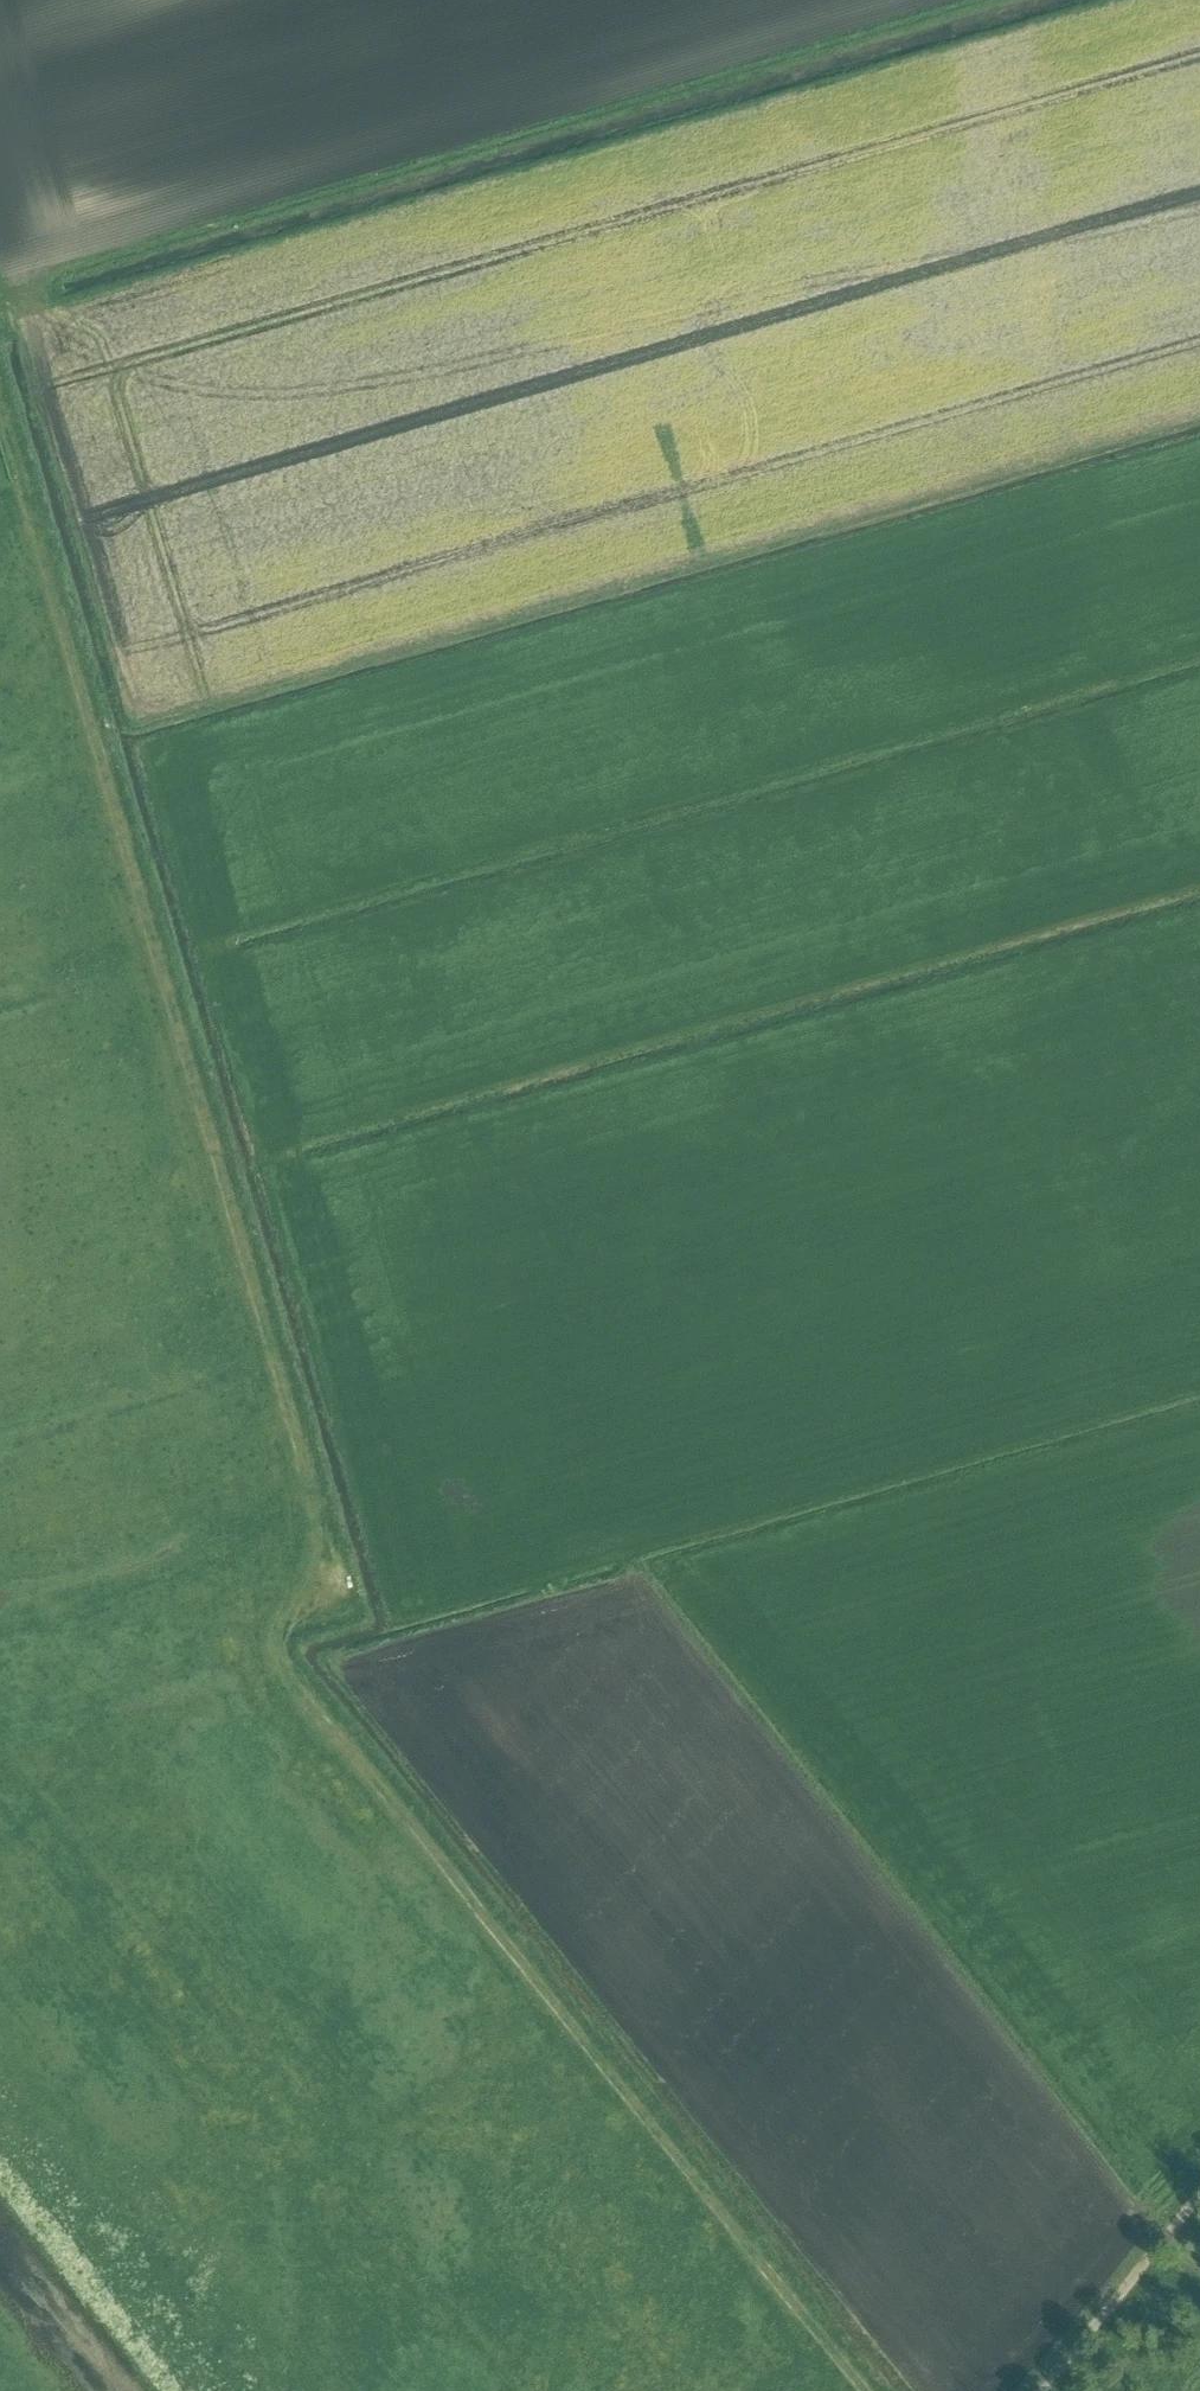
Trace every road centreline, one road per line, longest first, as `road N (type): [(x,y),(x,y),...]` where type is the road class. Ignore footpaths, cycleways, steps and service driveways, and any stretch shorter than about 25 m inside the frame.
road 1 (track): [(153,2390),(0,2194)]

